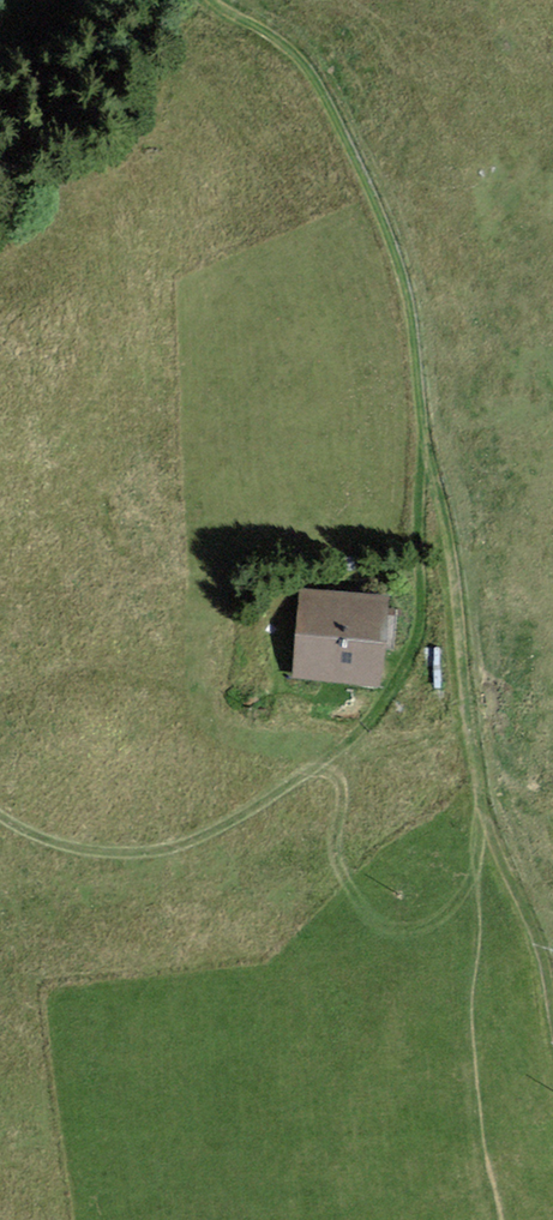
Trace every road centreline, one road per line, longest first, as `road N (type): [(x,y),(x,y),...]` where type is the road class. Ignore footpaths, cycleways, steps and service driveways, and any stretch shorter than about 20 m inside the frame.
road 1 (track): [(0,815),(72,849),(113,856),(199,841),(351,744),(381,708),(422,622),(421,376),(401,270),(306,65),(215,0)]
road 2 (track): [(552,989),(539,930),(495,846),(452,607),(446,519),(436,488),(422,478)]

